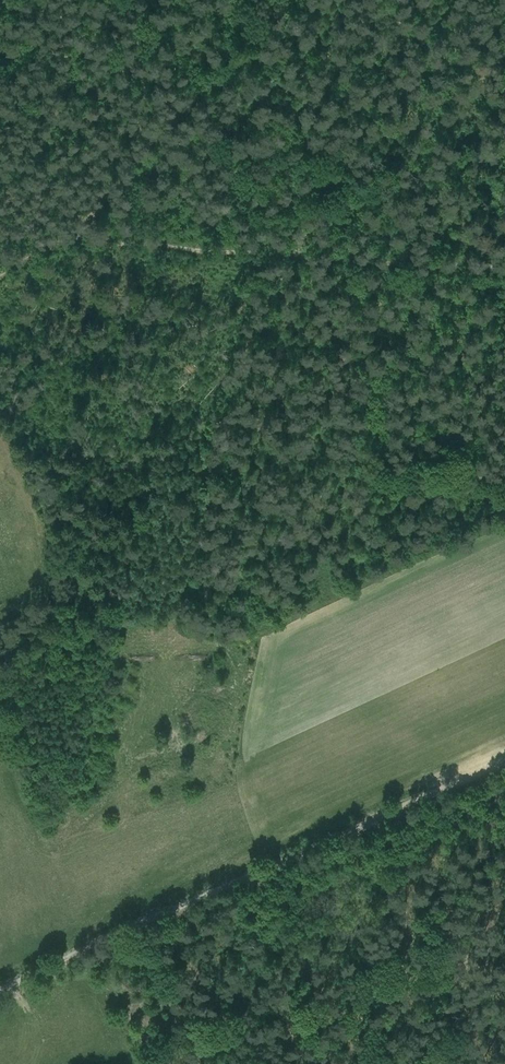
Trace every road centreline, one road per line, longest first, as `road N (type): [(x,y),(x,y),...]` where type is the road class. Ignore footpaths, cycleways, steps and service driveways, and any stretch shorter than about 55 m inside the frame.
road 1 (track): [(504,764),(0,986)]
road 2 (track): [(64,239),(504,274)]
road 3 (track): [(64,239),(87,224),(265,0)]

